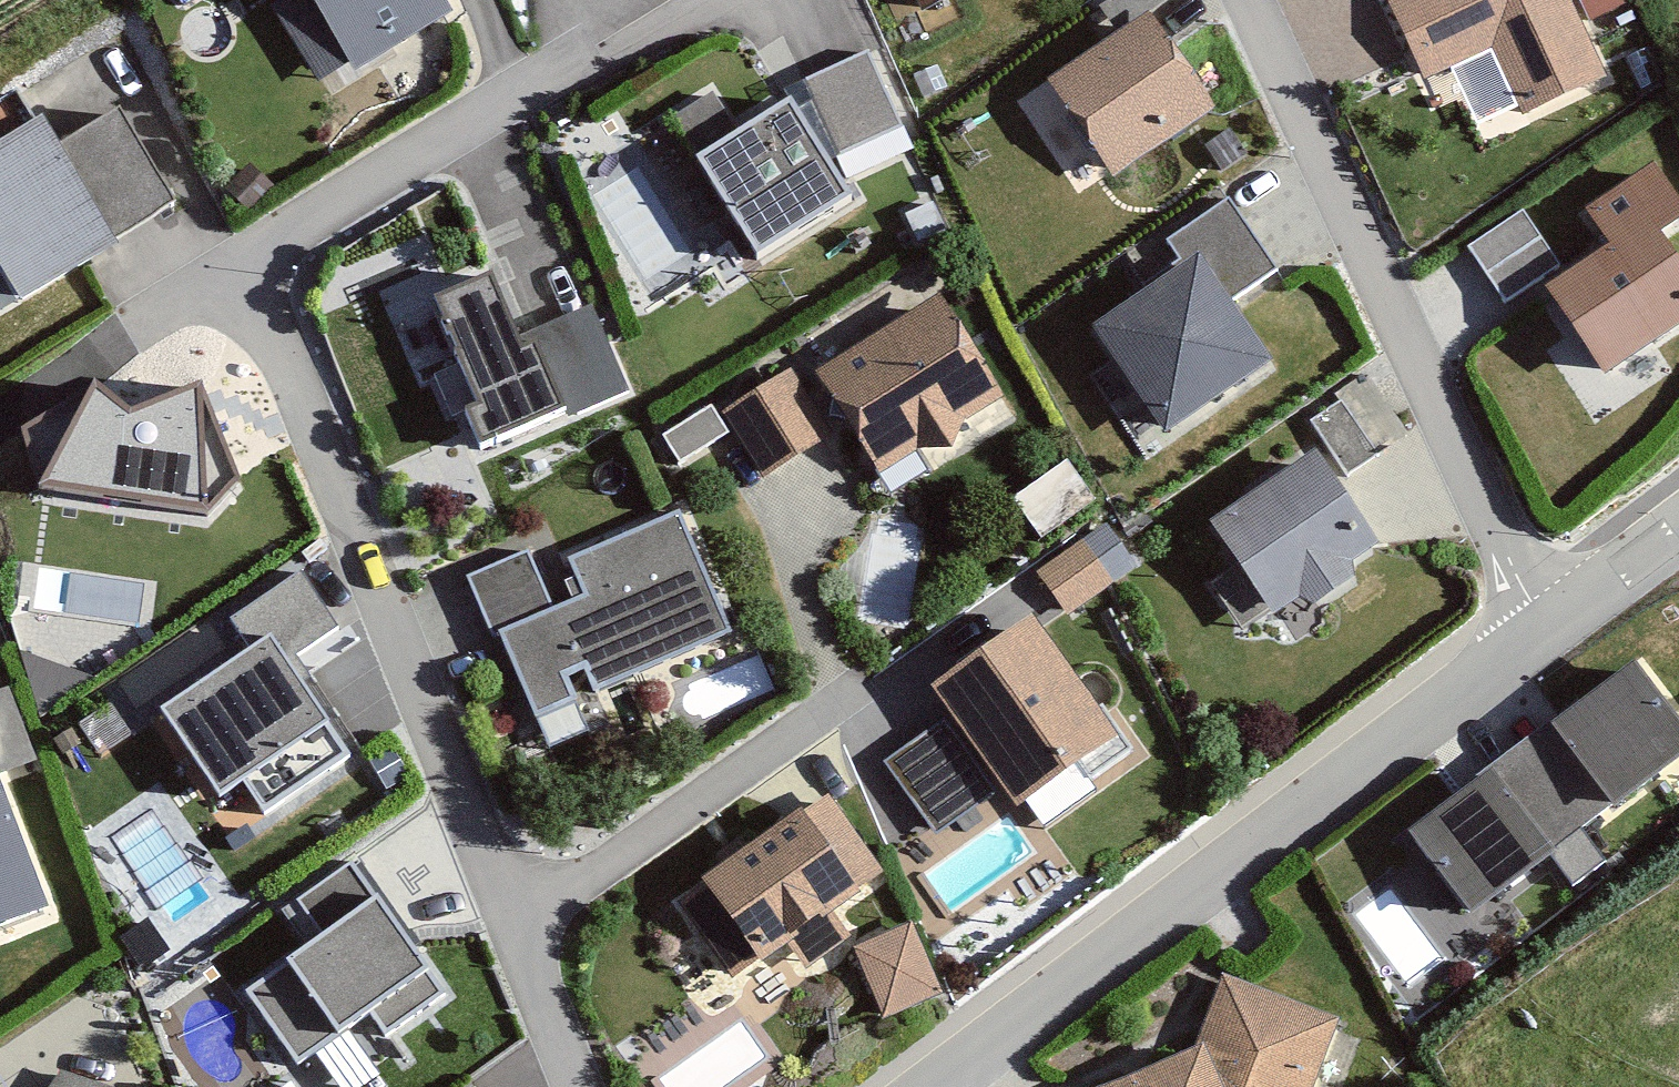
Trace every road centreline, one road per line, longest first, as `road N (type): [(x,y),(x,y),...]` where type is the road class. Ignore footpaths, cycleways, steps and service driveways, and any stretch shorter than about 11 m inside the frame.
road 1 (residential): [(727,0),(516,92),(293,230),(279,260),(272,299),(282,353),(518,919)]
road 2 (residential): [(1543,626),(930,1086)]
road 3 (residential): [(1250,0),(1543,626)]
road 4 (residential): [(848,702),(518,919)]
road 5 (residential): [(518,919),(586,1086)]
road 6 (residential): [(1678,532),(1543,626)]

